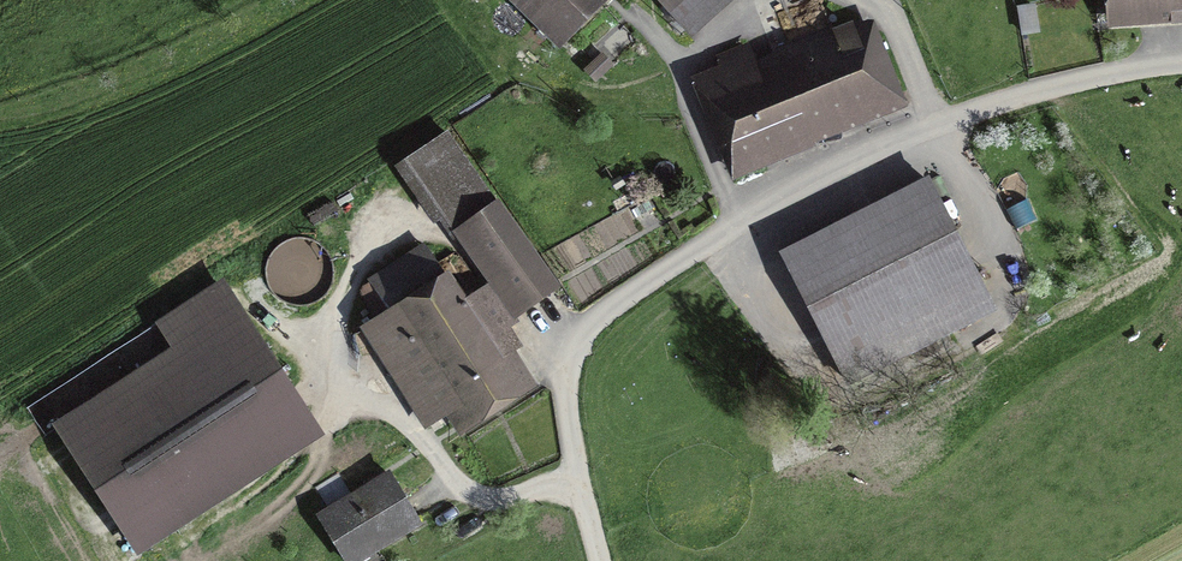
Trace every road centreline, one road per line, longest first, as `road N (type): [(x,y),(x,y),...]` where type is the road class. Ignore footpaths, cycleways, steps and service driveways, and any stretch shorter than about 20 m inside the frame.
road 1 (residential): [(1181,62),(1048,88),(854,159),(609,309),(578,345),(566,393),(598,560)]
road 2 (track): [(739,224),(680,70),(630,17)]
road 3 (track): [(932,125),(899,42),(870,0)]

